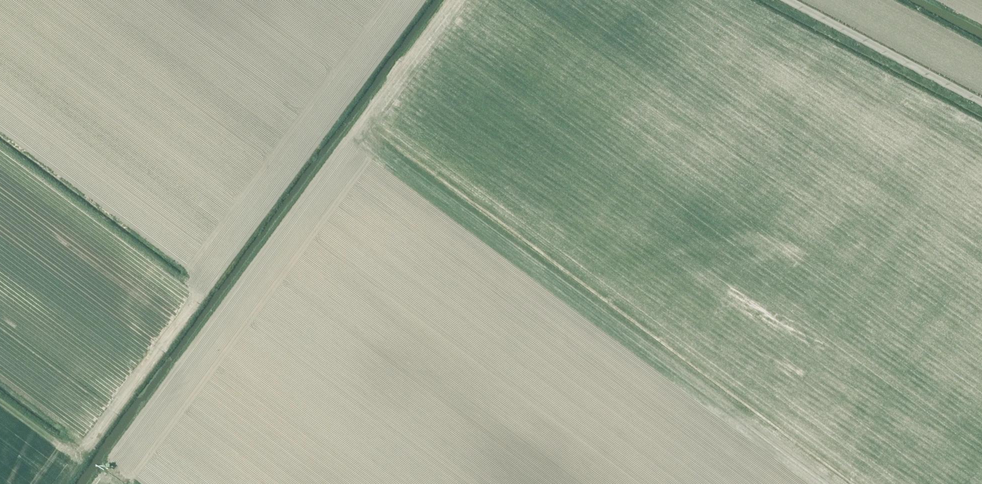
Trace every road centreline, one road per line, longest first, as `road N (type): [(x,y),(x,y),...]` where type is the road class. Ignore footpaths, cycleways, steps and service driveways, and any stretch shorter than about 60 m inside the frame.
road 1 (unclassified): [(981,104),(784,0)]

